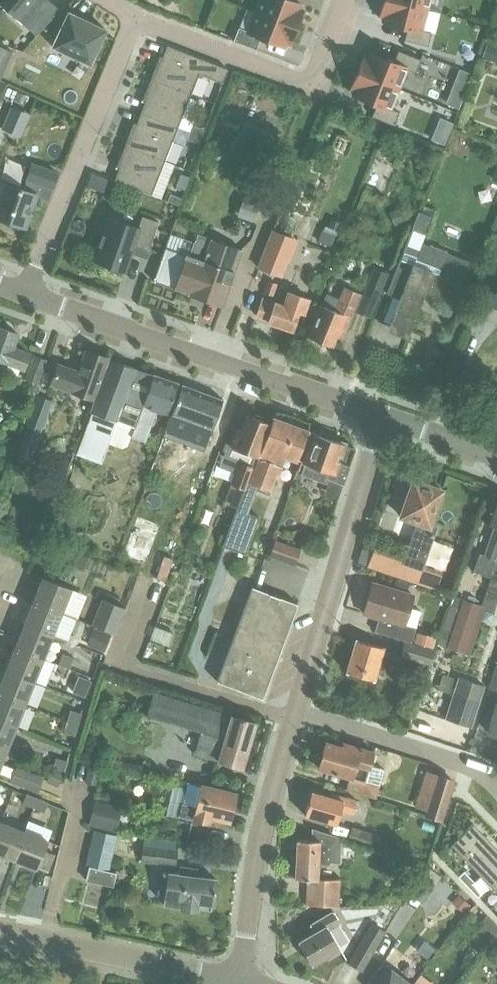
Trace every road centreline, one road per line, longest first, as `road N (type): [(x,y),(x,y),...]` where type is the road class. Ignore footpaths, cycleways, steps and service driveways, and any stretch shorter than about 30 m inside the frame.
road 1 (residential): [(381,419),(25,292)]
road 2 (residential): [(293,713),(381,419)]
road 3 (residential): [(25,292),(135,20)]
road 4 (residential): [(243,983),(259,834),(293,713)]
road 5 (residential): [(135,20),(301,83),(317,74),(344,0)]
road 6 (residential): [(293,713),(461,762),(496,782)]
road 7 (residential): [(242,983),(45,942)]
road 8 (unclassified): [(45,942),(82,802)]
road 9 (residential): [(496,459),(381,419)]

